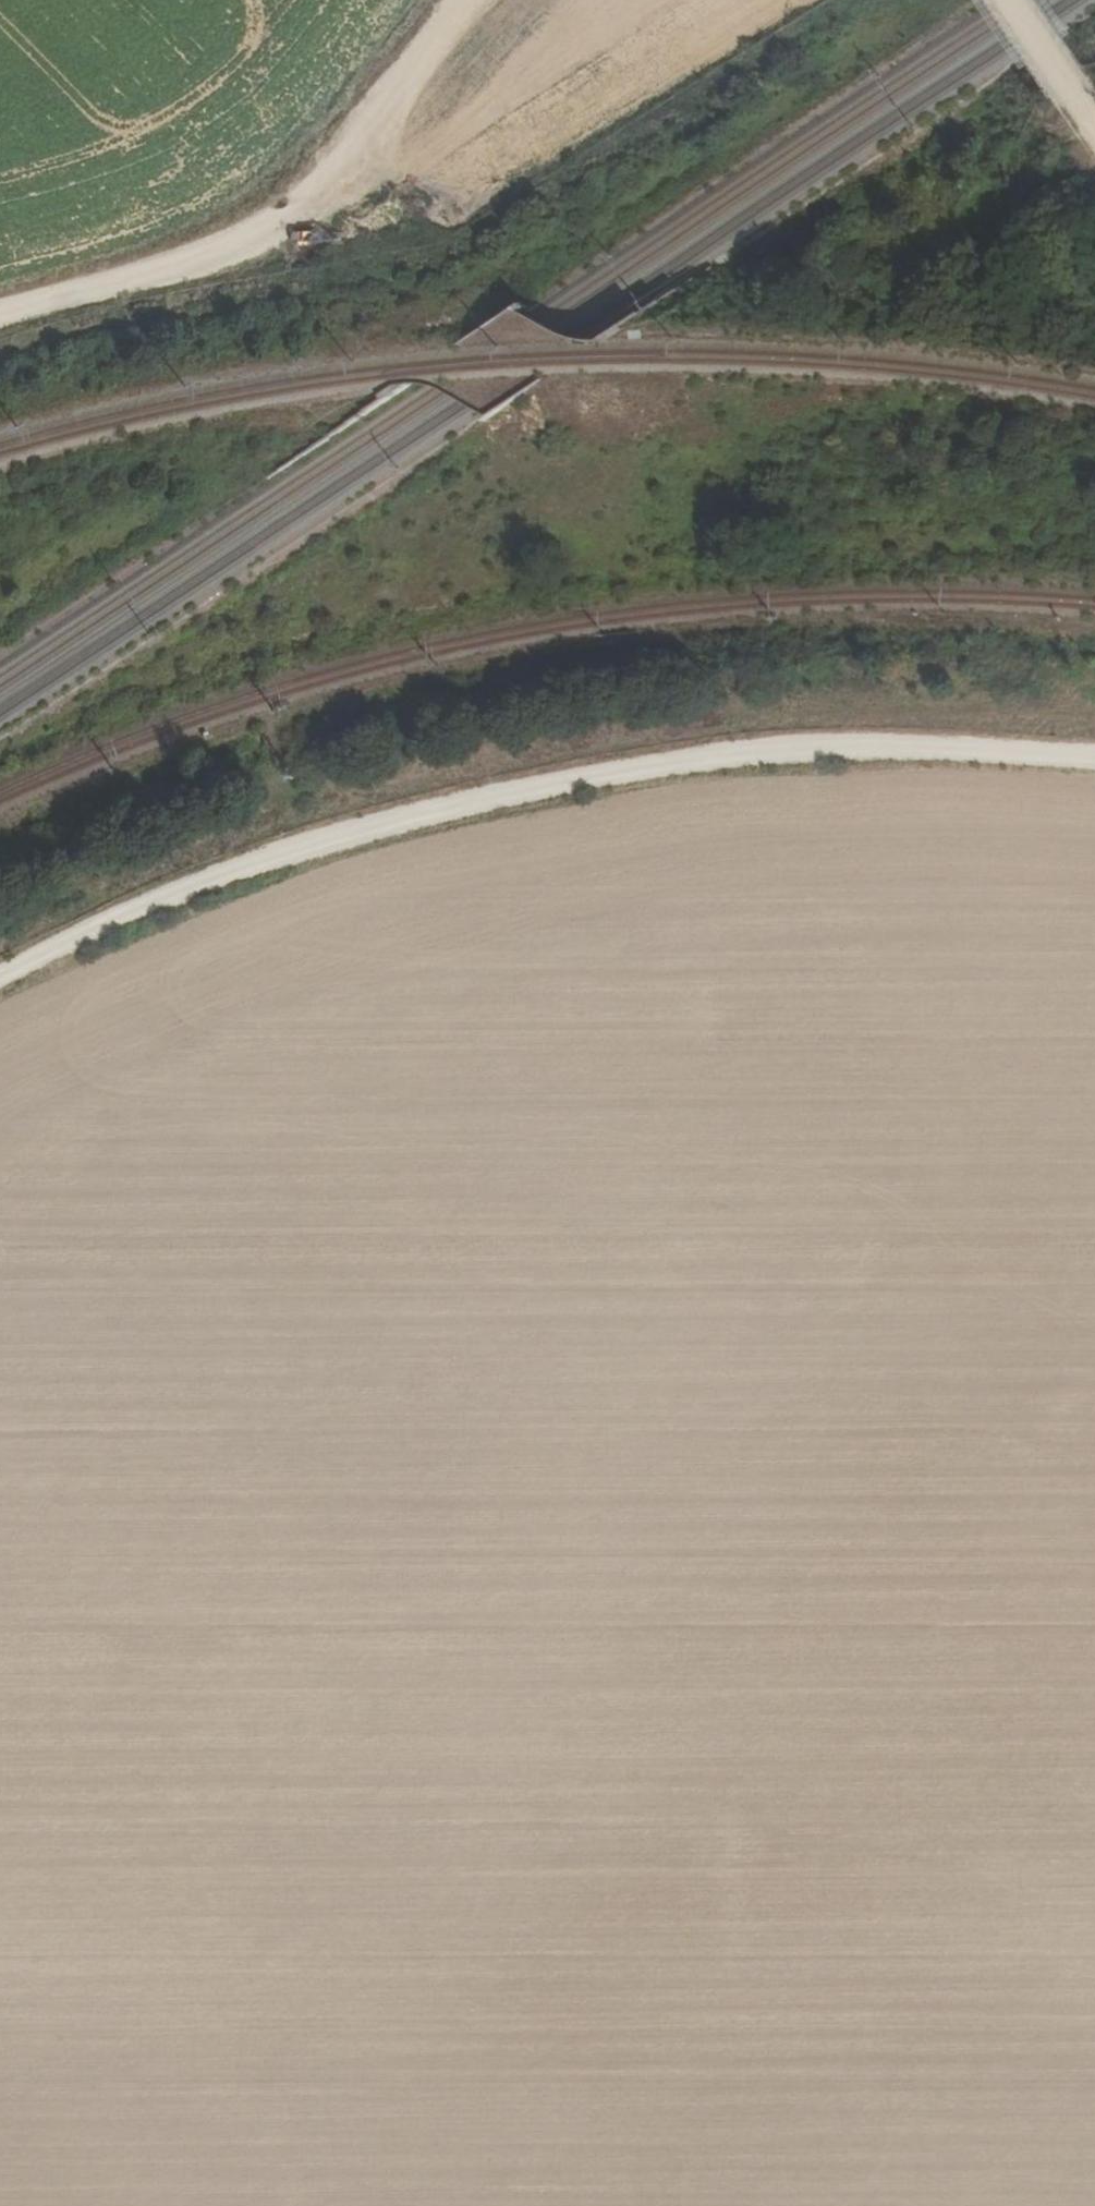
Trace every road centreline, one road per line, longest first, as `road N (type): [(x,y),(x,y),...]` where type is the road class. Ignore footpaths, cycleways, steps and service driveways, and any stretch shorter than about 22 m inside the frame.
road 1 (track): [(0,976),(222,874),(331,838),(590,777),(784,748),(1094,757)]
road 2 (track): [(467,0),(357,153),(249,243),(0,314)]
road 3 (track): [(1094,123),(1015,0)]

